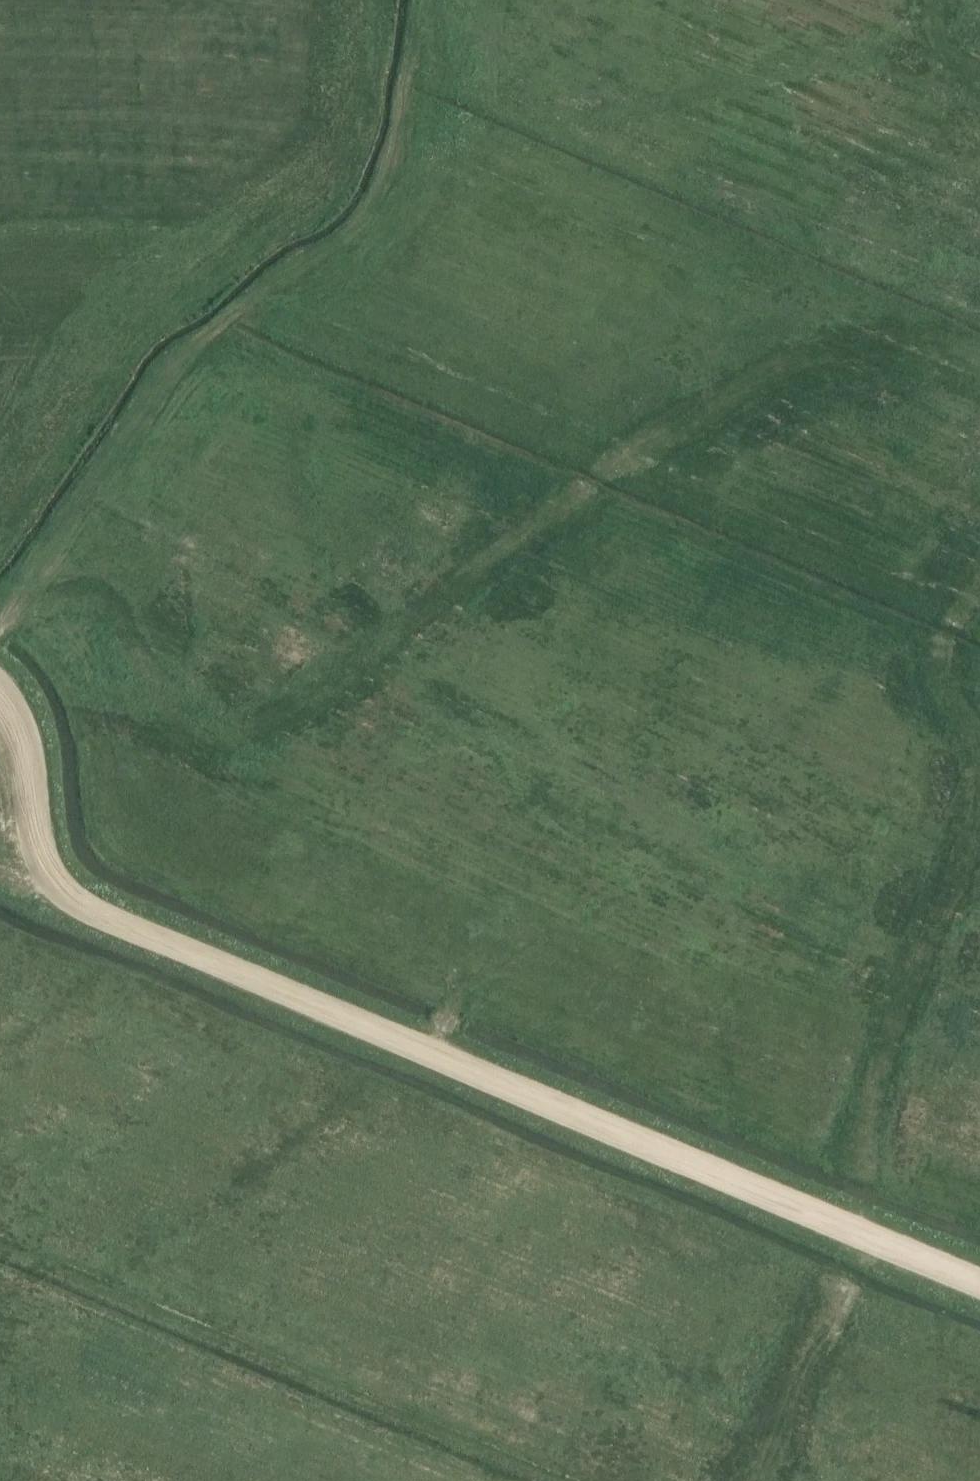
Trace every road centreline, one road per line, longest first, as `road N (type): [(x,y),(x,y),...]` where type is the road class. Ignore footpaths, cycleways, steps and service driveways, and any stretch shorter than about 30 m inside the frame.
road 1 (track): [(979,1285),(71,902),(40,858),(27,751),(0,696)]

